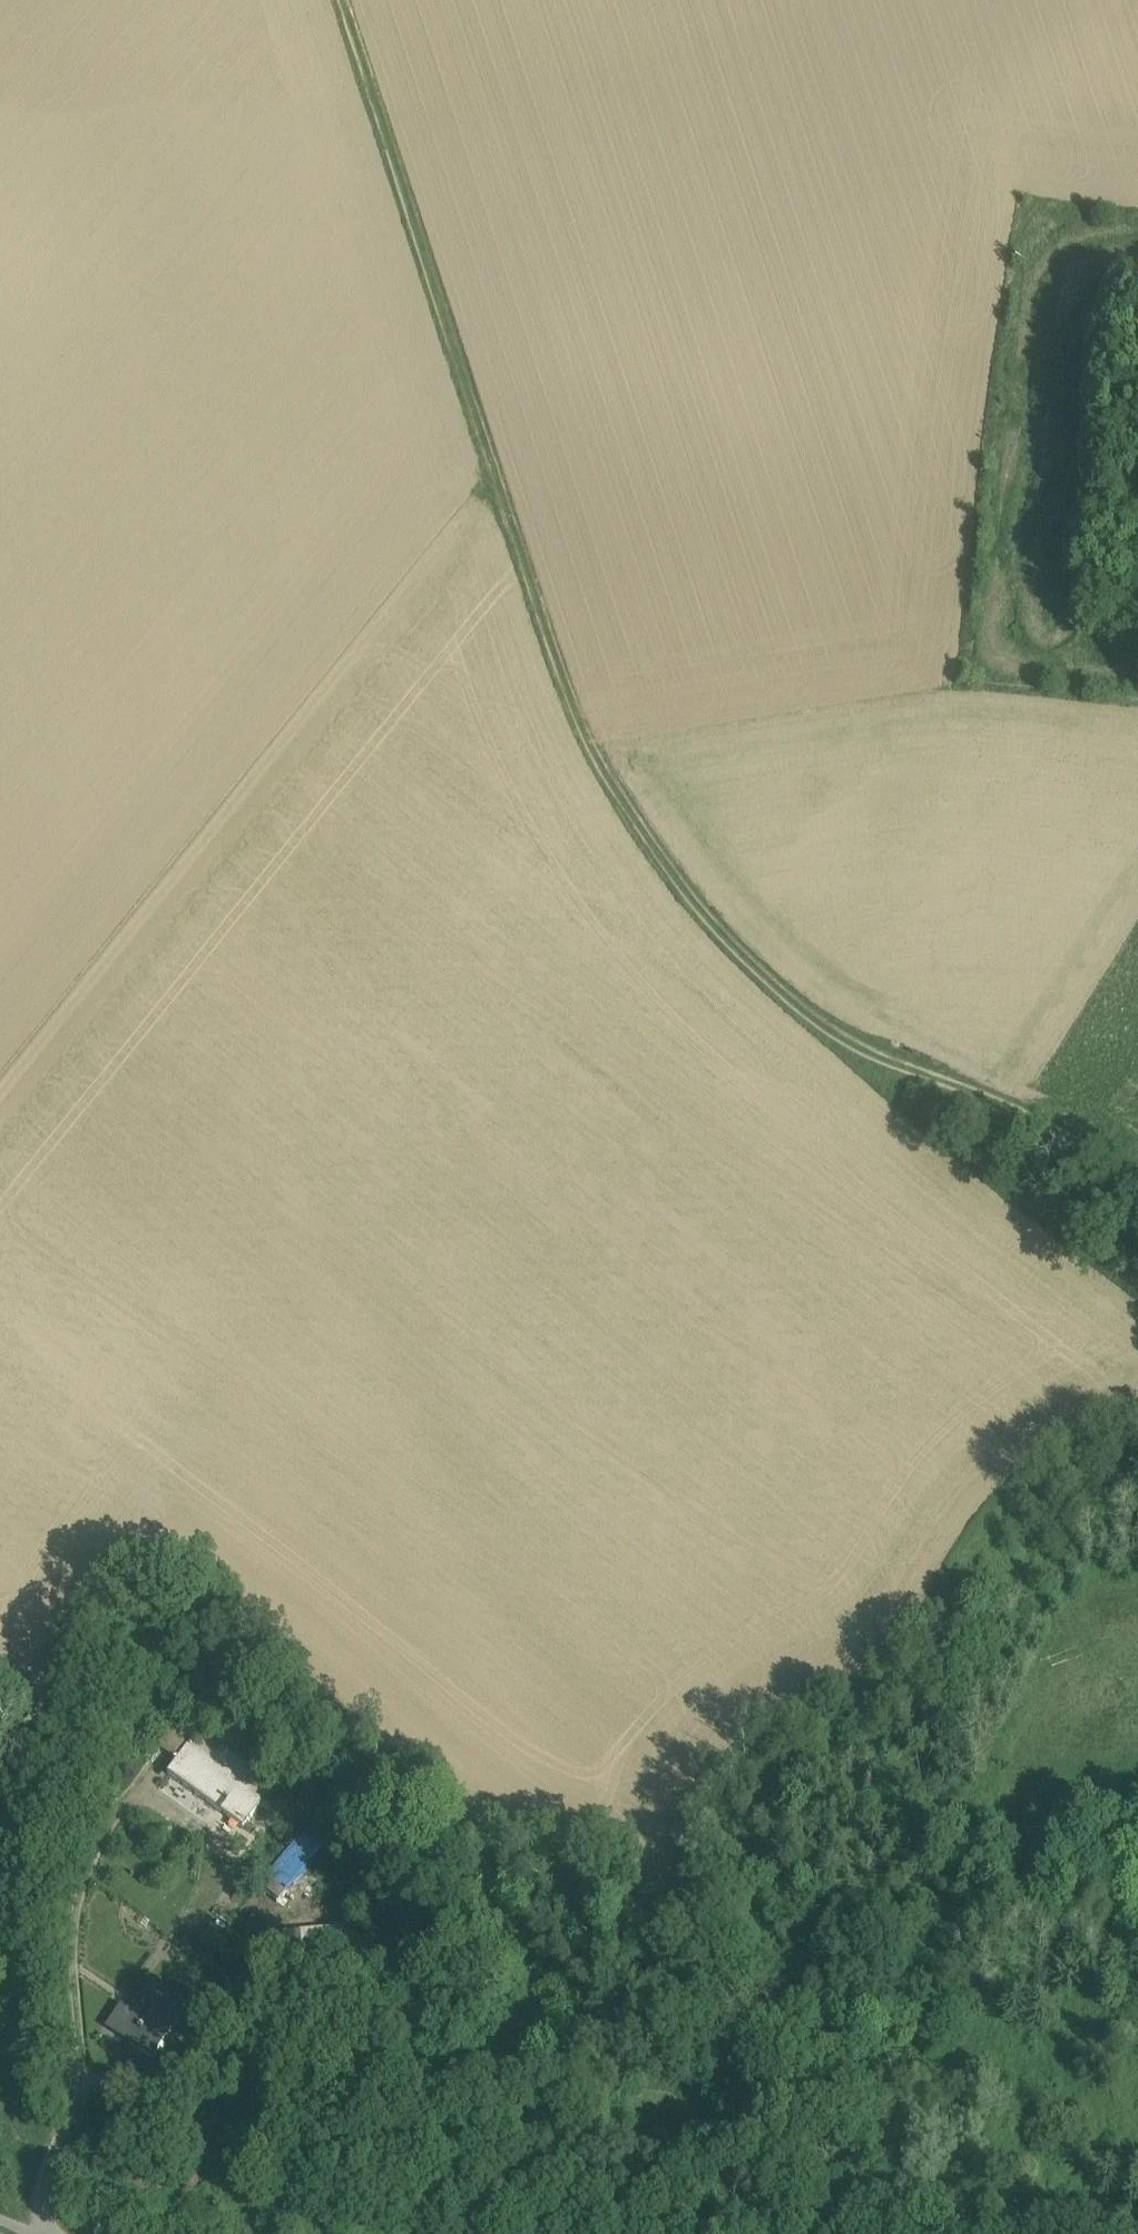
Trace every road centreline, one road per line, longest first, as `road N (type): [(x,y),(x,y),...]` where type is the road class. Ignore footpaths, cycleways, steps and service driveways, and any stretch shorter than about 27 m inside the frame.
road 1 (track): [(1137,1182),(875,1059),(771,989),(698,914),(573,718),(342,0)]
road 2 (unclassified): [(44,2233),(42,2187),(85,2072)]

